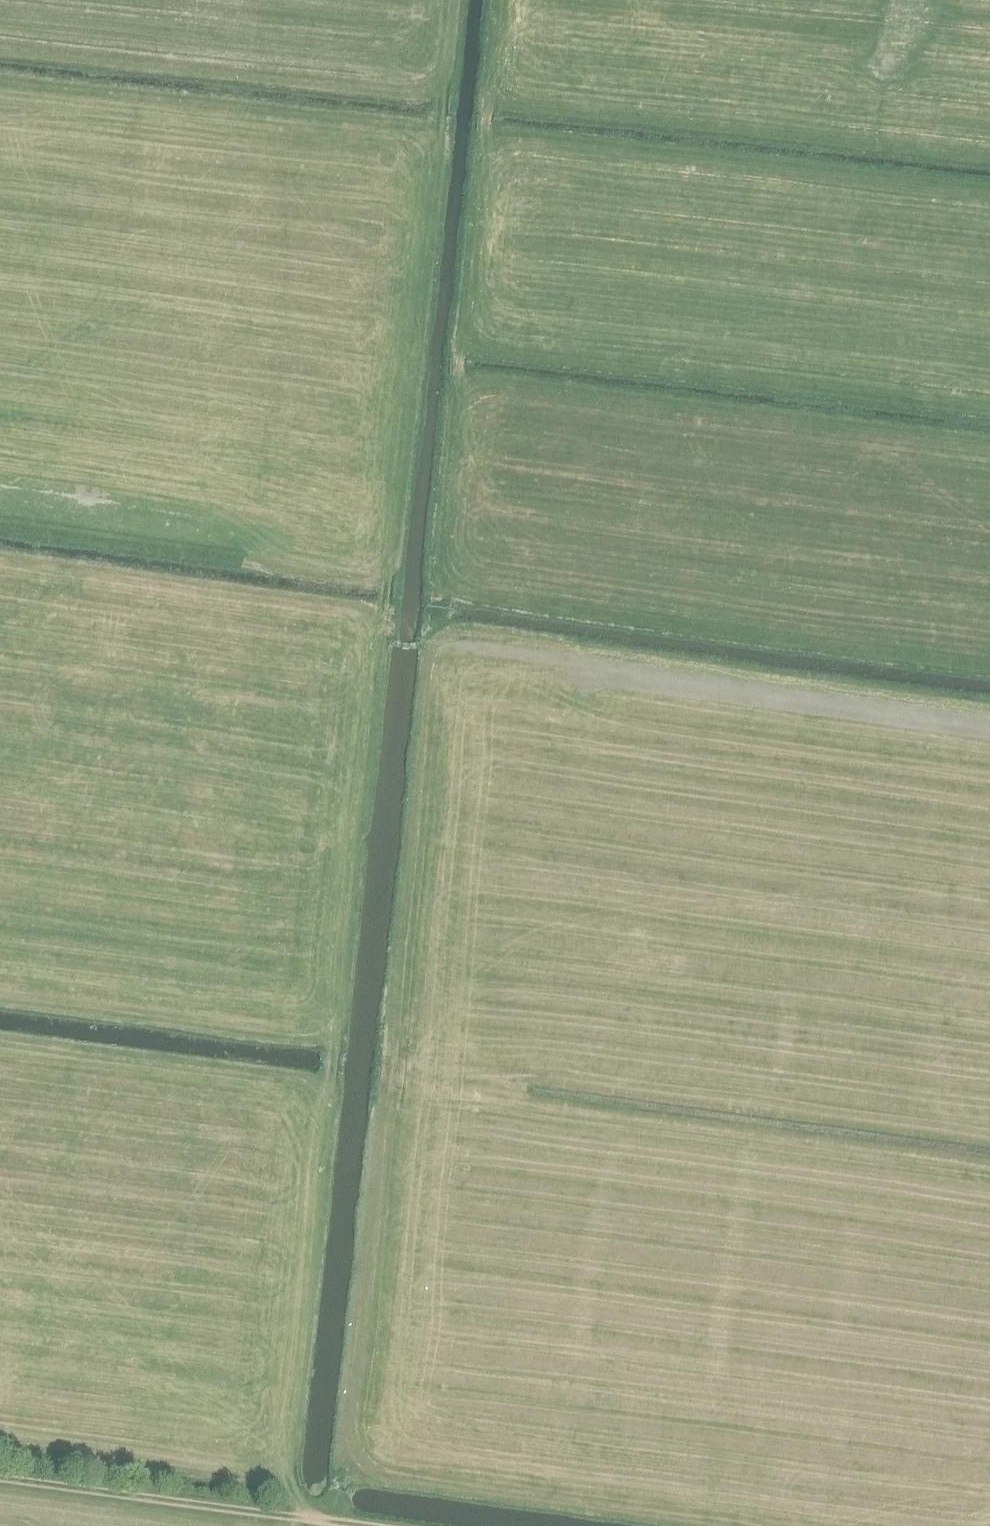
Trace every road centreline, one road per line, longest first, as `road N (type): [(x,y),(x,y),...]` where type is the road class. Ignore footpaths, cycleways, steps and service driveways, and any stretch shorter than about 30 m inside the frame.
road 1 (track): [(349,1525),(0,1479)]

